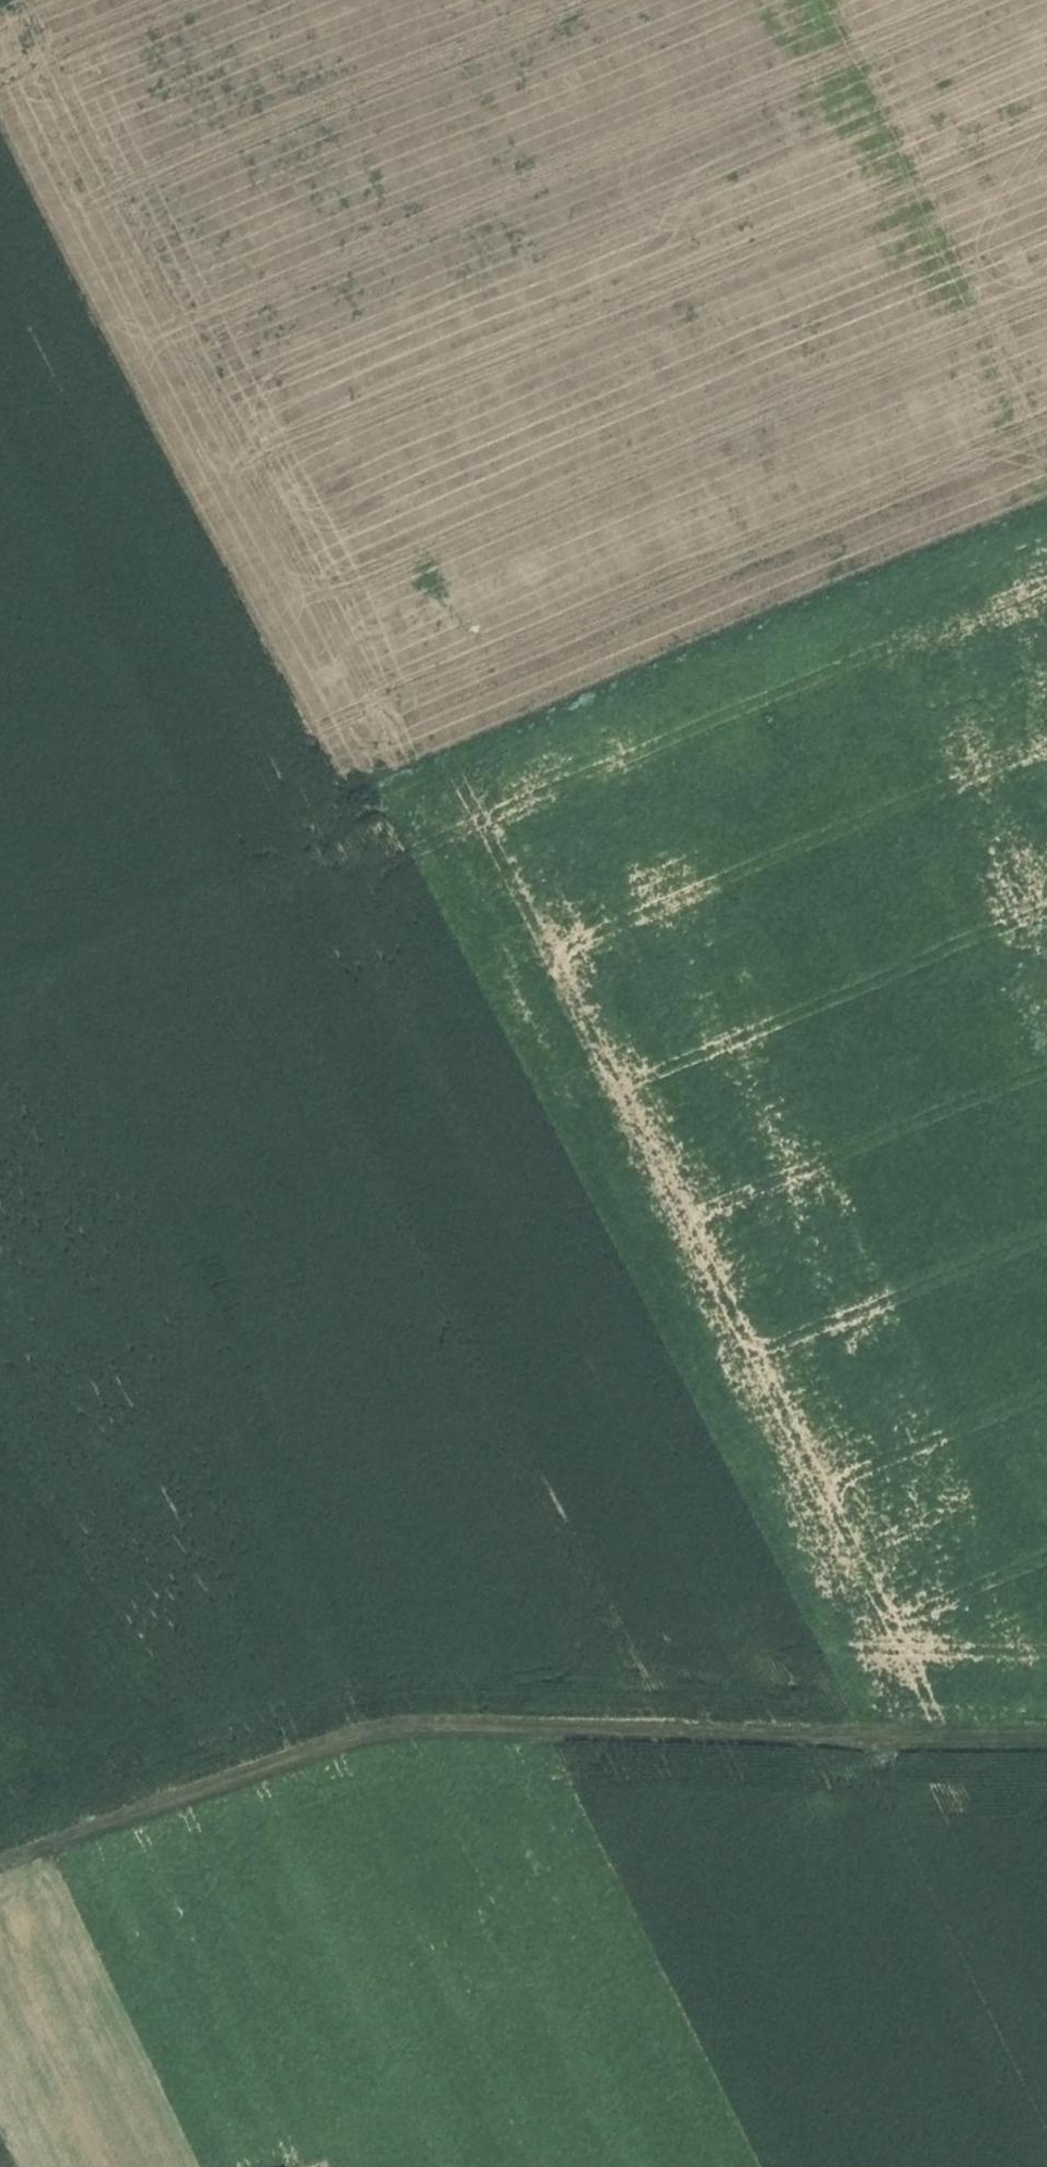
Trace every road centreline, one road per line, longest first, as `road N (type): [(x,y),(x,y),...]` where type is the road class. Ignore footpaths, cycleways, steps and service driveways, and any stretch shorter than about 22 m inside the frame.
road 1 (track): [(1046,1741),(387,1736),(0,1873)]

